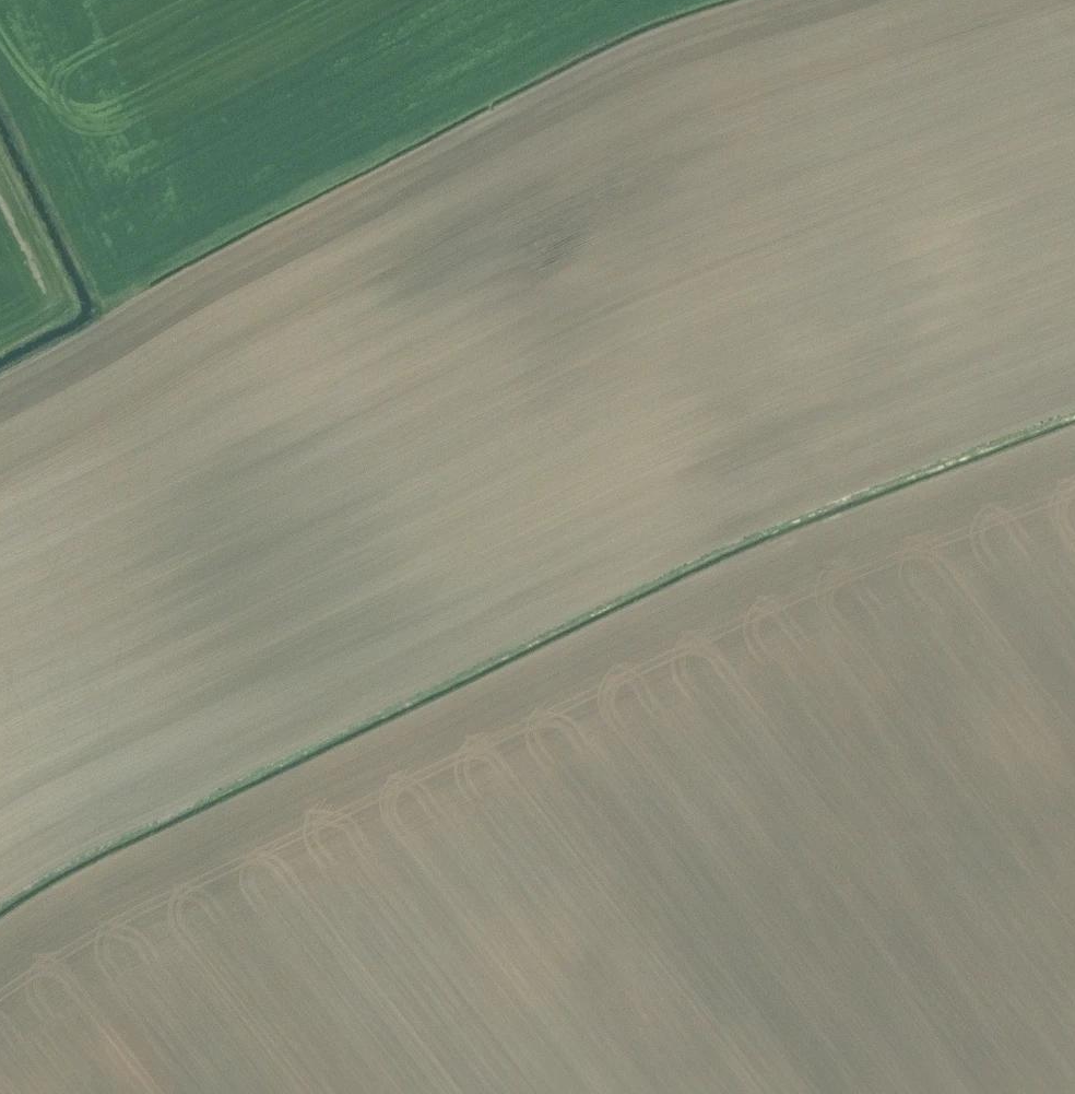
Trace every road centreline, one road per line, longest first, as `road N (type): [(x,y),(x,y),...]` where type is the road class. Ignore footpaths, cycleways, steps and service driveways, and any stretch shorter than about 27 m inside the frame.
road 1 (track): [(0,172),(60,300),(0,333)]

